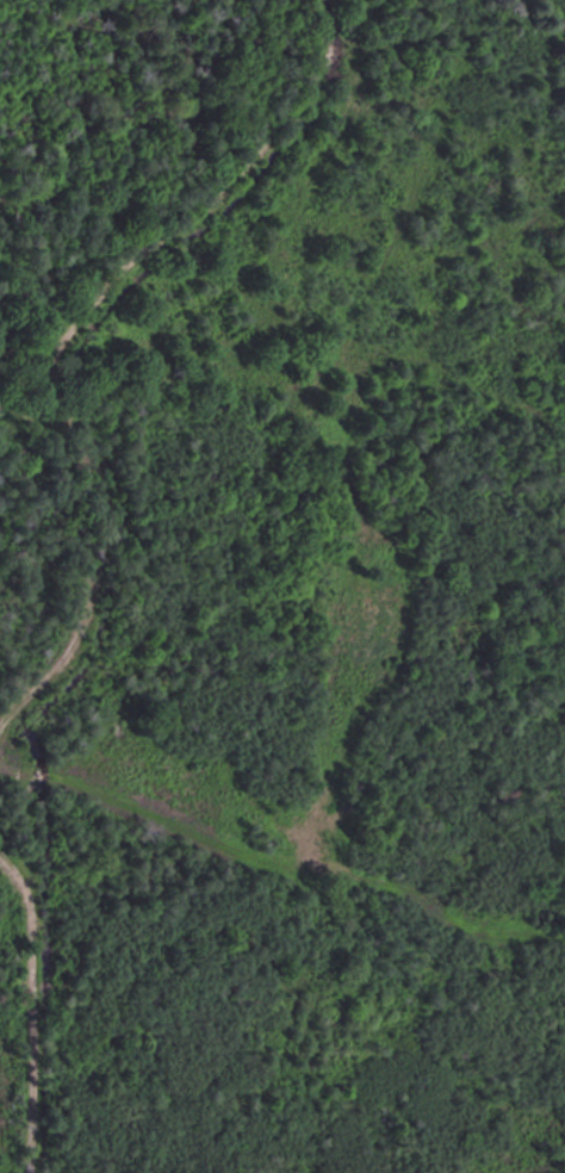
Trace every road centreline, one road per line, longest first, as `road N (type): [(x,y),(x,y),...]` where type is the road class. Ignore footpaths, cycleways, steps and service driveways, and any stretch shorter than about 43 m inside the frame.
road 1 (track): [(0,754),(73,676),(99,522),(69,325),(191,257),(298,118),(298,0)]

